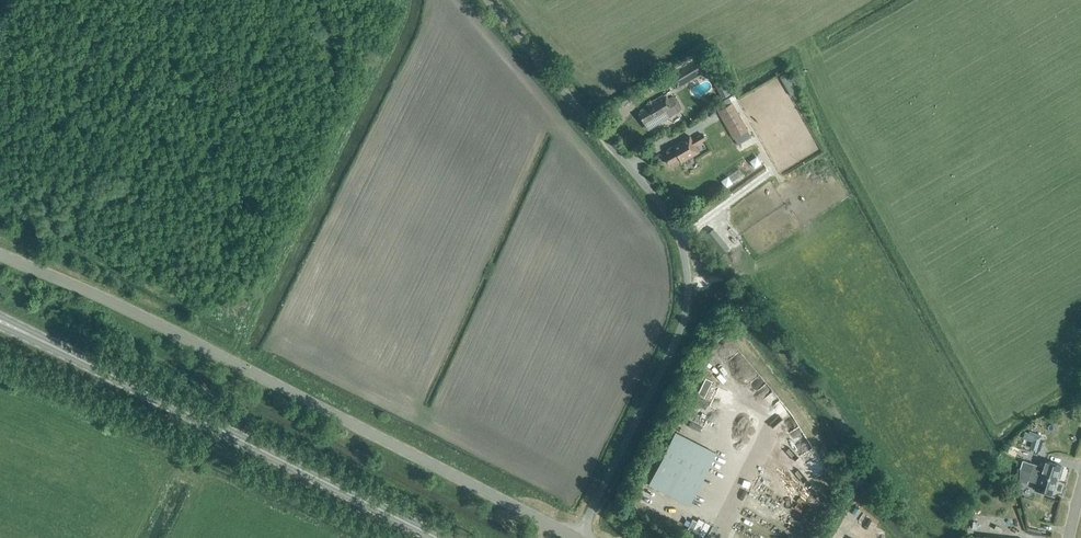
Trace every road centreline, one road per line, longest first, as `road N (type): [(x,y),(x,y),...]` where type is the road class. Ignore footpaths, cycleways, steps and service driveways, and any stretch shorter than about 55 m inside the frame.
road 1 (unclassified): [(576,537),(133,313),(0,254)]
road 2 (unclassified): [(577,537),(679,334),(686,263),(661,204),(488,0)]
road 3 (primary): [(438,537),(13,326)]

